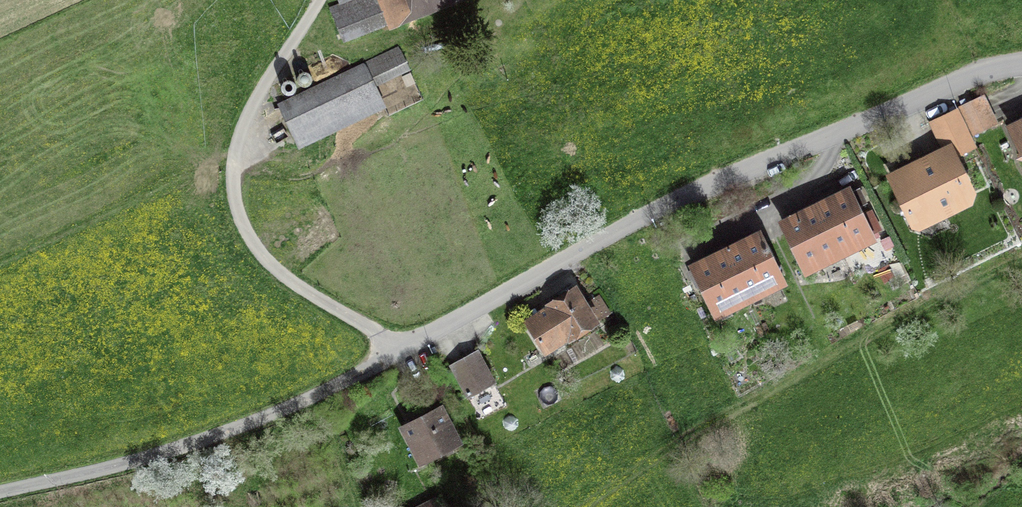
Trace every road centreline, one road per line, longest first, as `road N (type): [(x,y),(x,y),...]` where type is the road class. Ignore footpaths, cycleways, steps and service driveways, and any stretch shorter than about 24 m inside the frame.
road 1 (residential): [(398,352),(713,185),(982,72),(1021,65)]
road 2 (track): [(582,506),(862,335),(1021,256)]
road 3 (unclassified): [(0,493),(175,450),(317,395),(398,352)]

